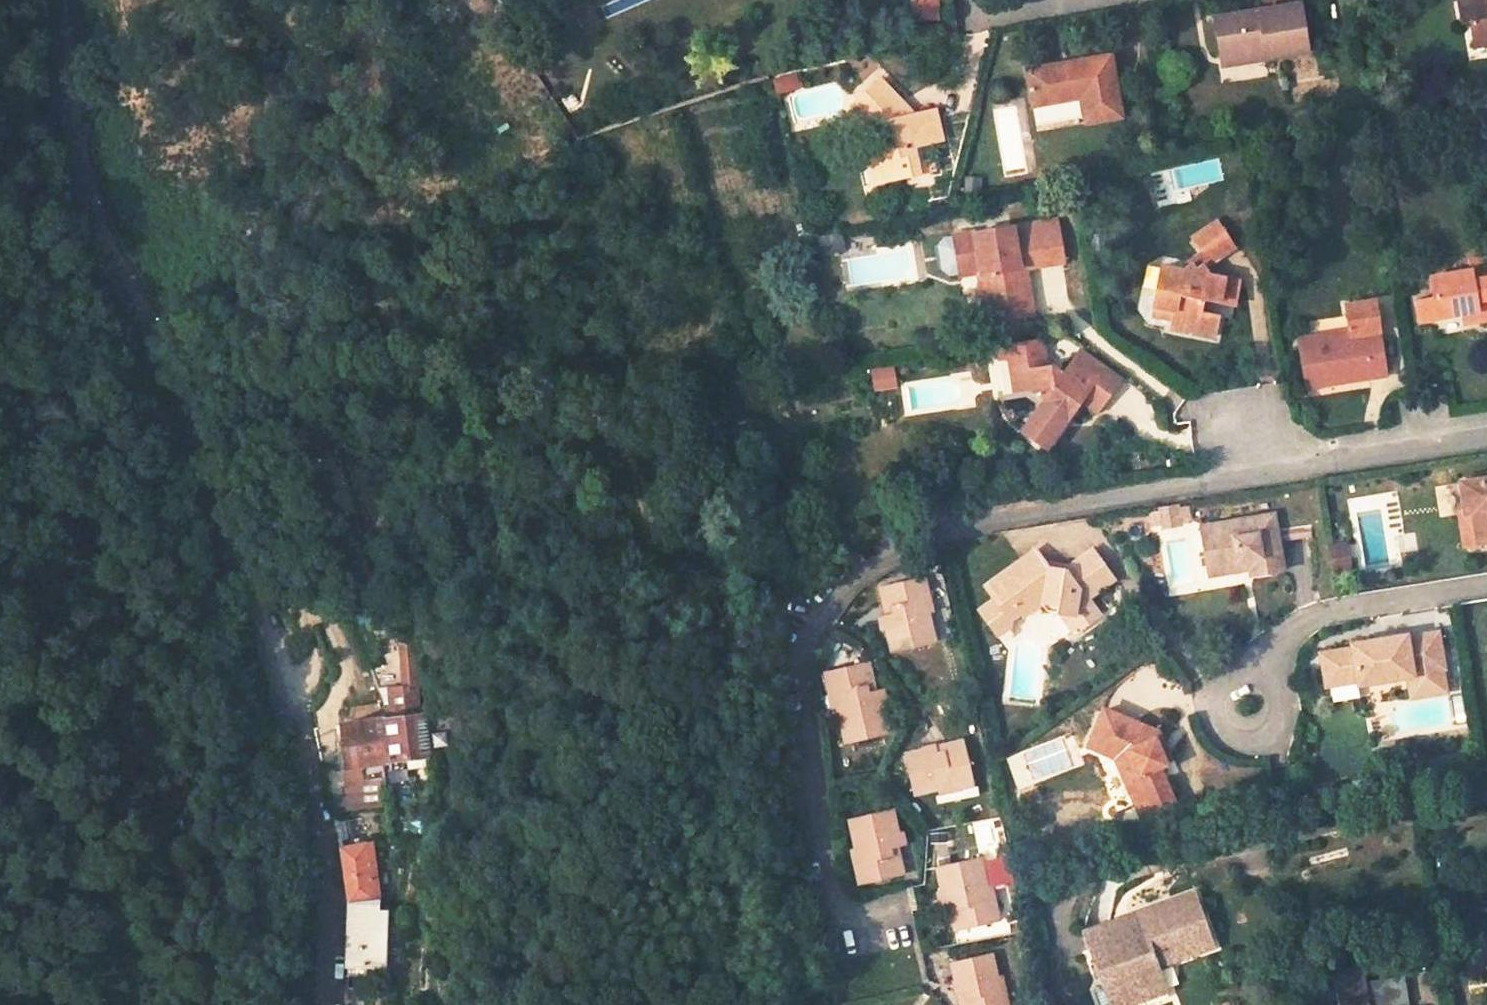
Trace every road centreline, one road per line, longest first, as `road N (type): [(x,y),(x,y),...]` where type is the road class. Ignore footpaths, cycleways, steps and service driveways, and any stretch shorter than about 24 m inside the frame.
road 1 (track): [(931,533),(835,537),(704,594),(669,600),(656,589),(649,565),(652,524),(636,476),(610,431),(465,337),(416,295),(388,294),(389,317),(462,405),(486,474),(454,591),(459,694),(444,718)]
road 2 (residential): [(57,0),(64,95),(99,239),(175,378),(282,680),(331,902),(327,1004)]
road 3 (residential): [(835,922),(803,670),(824,619),(865,568),(931,533),(1486,435)]
road 4 (residential): [(1120,876),(1287,833),(1486,799)]
road 5 (residential): [(1244,707),(1274,650),(1312,615),(1486,585)]

